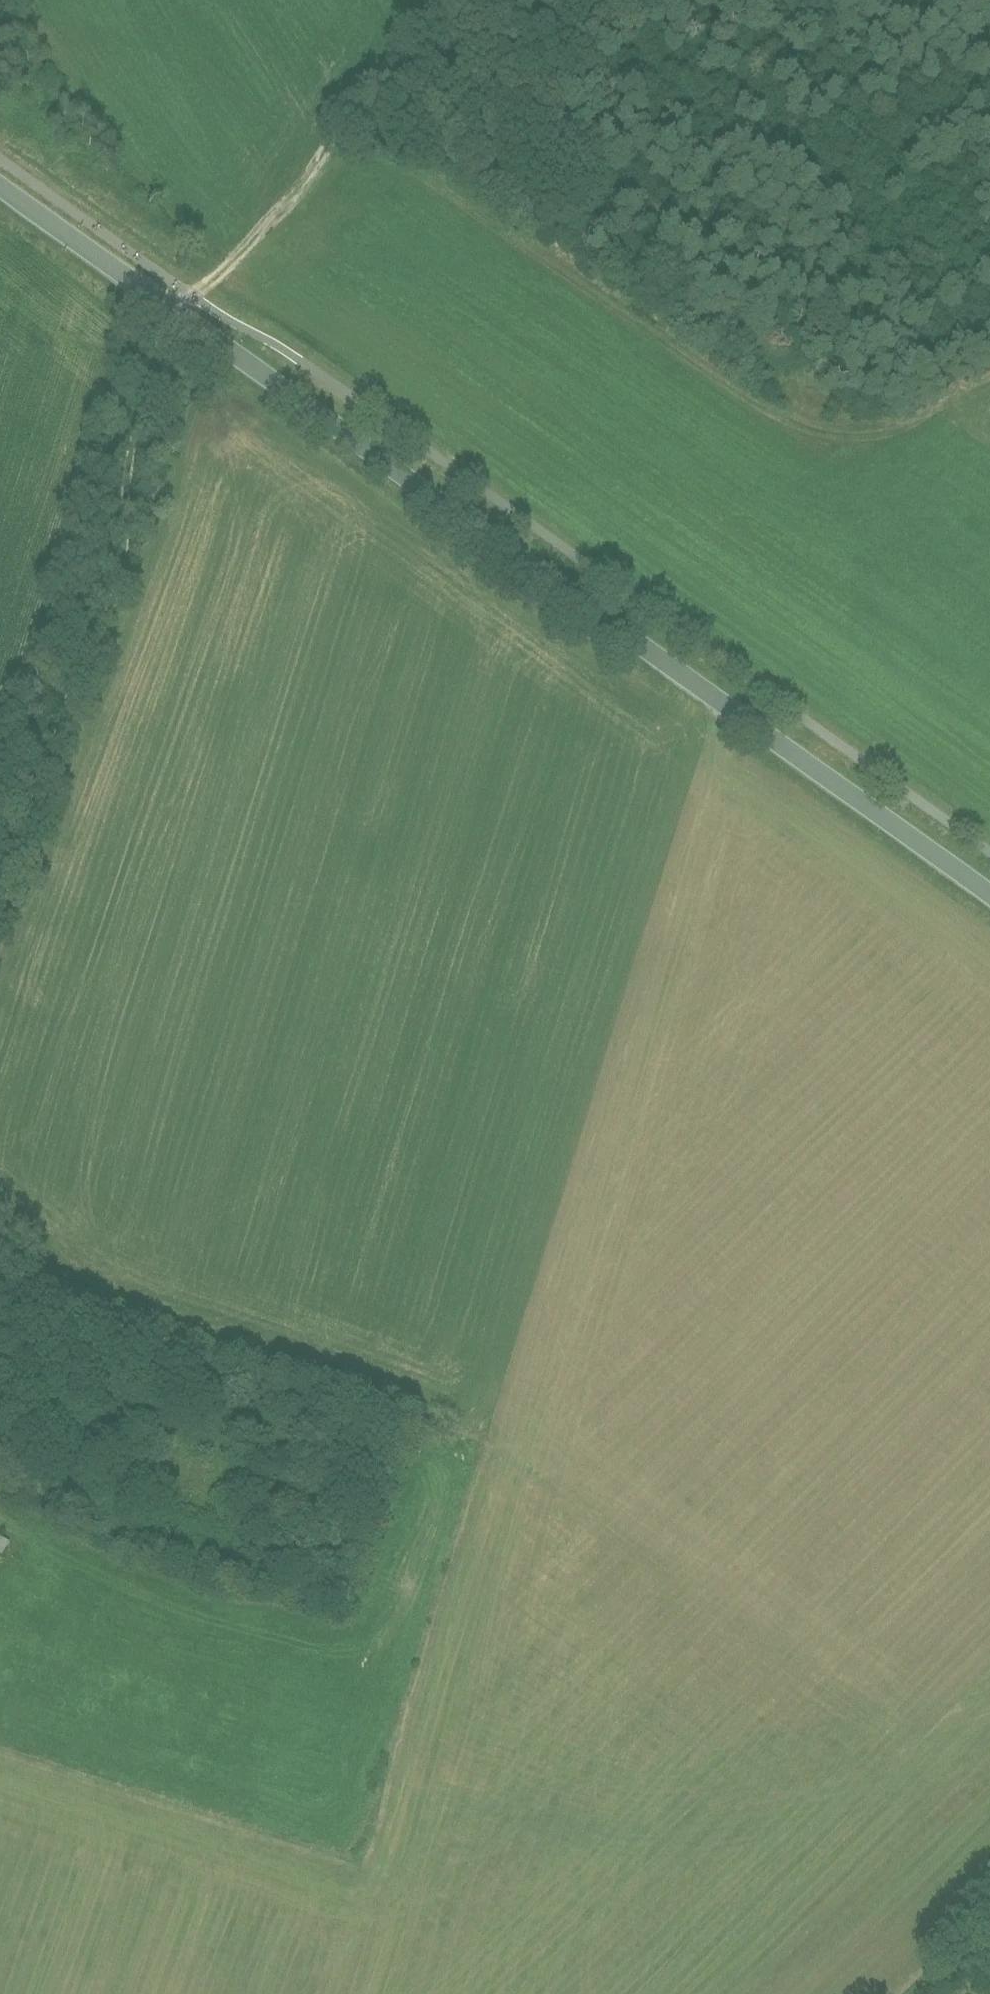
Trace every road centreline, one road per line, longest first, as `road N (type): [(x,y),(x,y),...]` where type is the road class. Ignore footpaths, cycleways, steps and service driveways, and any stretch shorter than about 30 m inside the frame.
road 1 (tertiary): [(0,192),(989,896)]
road 2 (track): [(989,376),(854,435),(808,429),(416,160),(358,151)]
road 3 (track): [(171,311),(125,468),(120,571),(0,890)]
road 4 (track): [(550,38),(416,160)]

